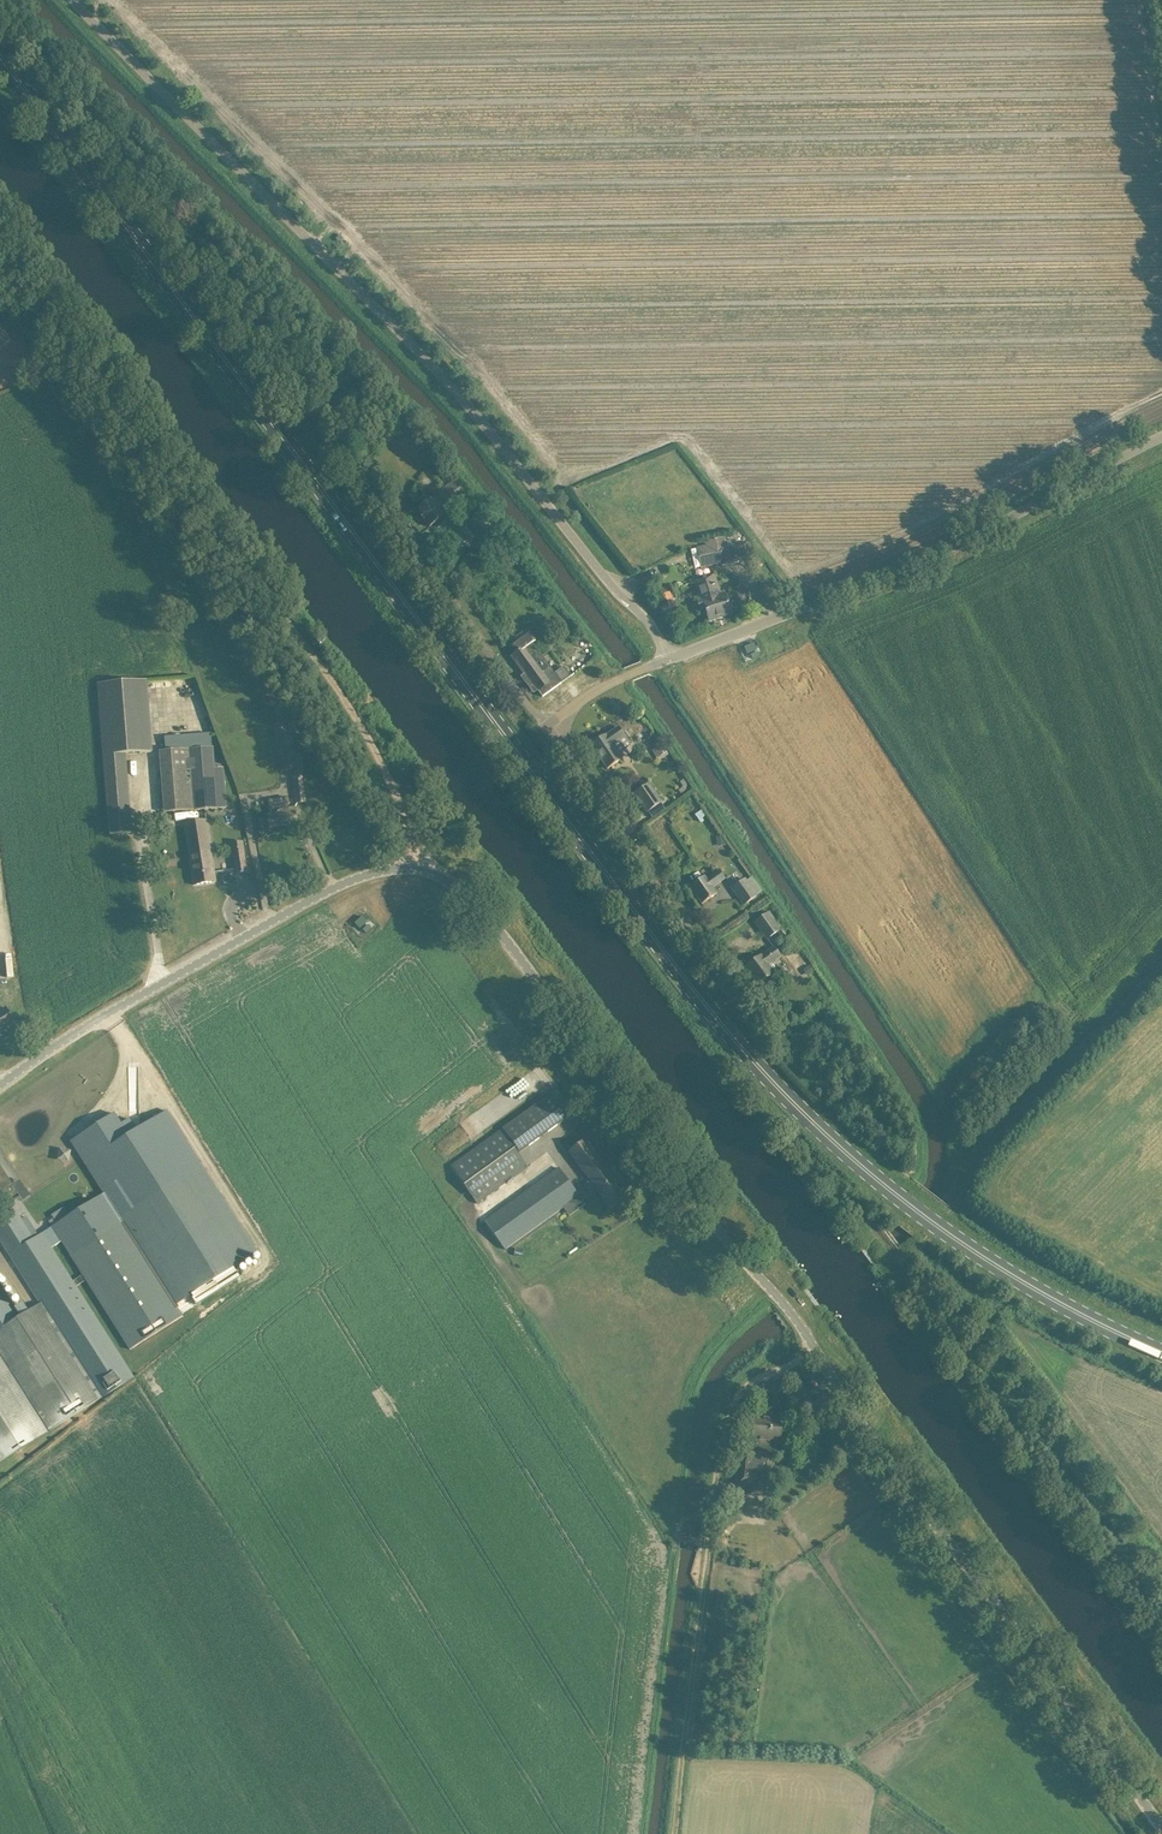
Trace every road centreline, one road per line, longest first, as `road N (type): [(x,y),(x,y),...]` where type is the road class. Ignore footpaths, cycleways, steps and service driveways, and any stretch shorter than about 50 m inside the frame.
road 1 (primary): [(1161,1353),(1030,1286),(938,1226),(774,1084),(683,978),(0,55)]
road 2 (unclassified): [(1161,1819),(465,883),(411,867)]
road 3 (unclassified): [(674,658),(414,345),(72,0)]
road 4 (track): [(7,322),(64,401),(149,471),(283,614),(386,770),(411,867)]
road 5 (unclassified): [(674,658),(943,548),(1161,439)]
road 6 (track): [(813,1348),(748,1389),(731,1414),(677,1833)]
road 7 (unclassified): [(0,1084),(249,933),(352,879),(411,867)]
road 8 (unclassified): [(545,730),(724,991)]
road 9 (track): [(0,253),(139,433),(149,471)]
road 10 (unclassified): [(397,528),(545,730)]

